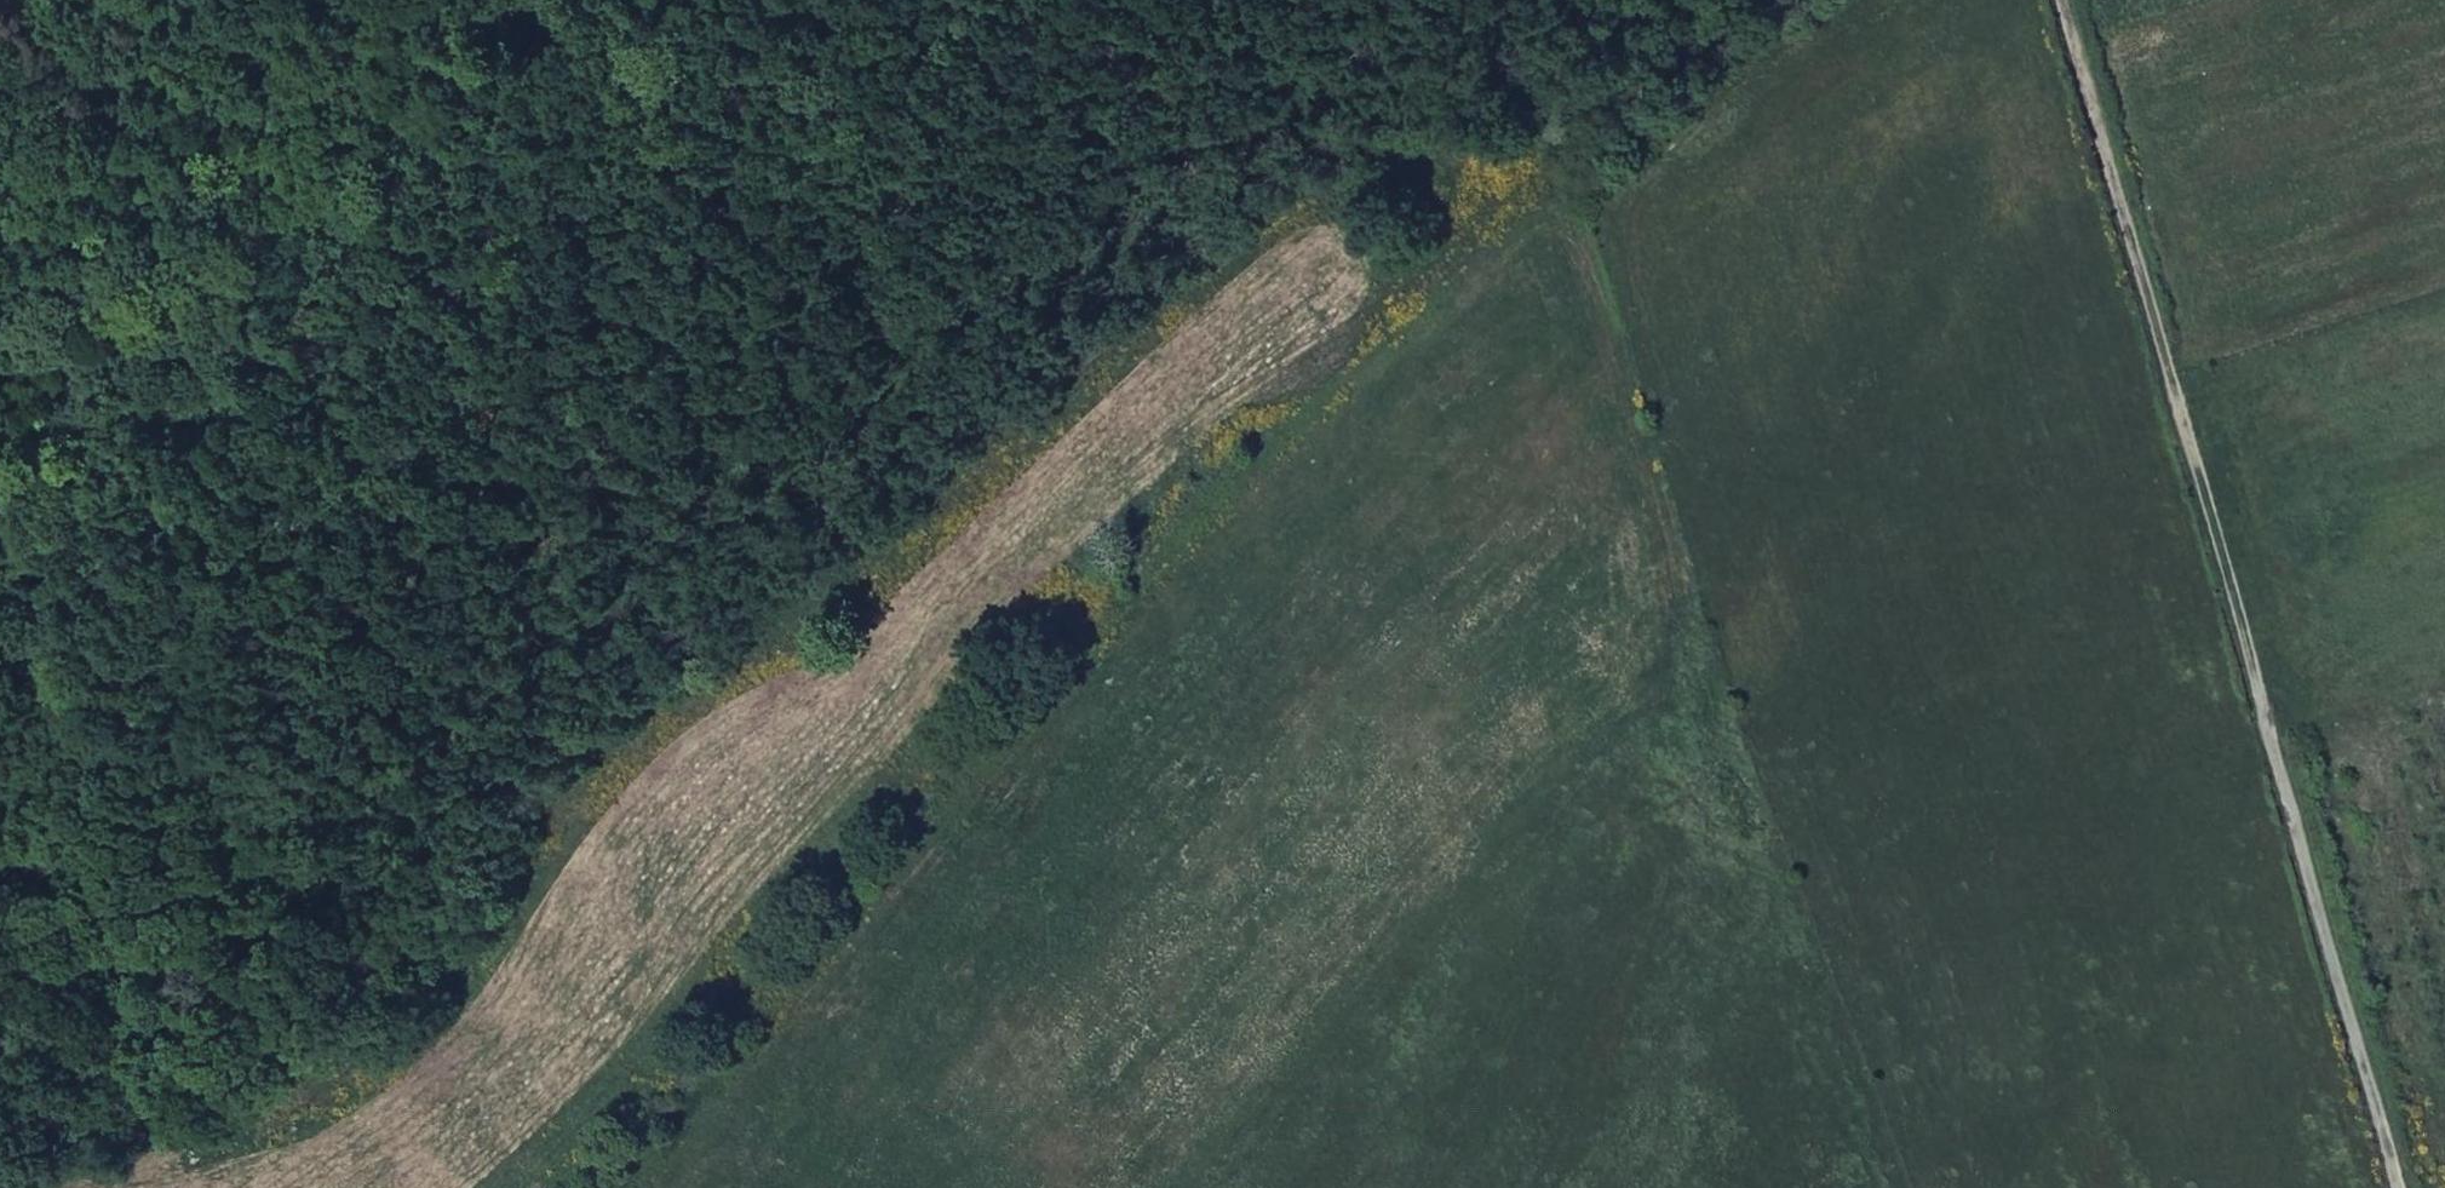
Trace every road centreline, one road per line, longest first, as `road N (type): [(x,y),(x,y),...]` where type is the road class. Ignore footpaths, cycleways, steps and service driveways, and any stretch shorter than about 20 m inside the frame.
road 1 (track): [(2403,1187),(2065,0)]

